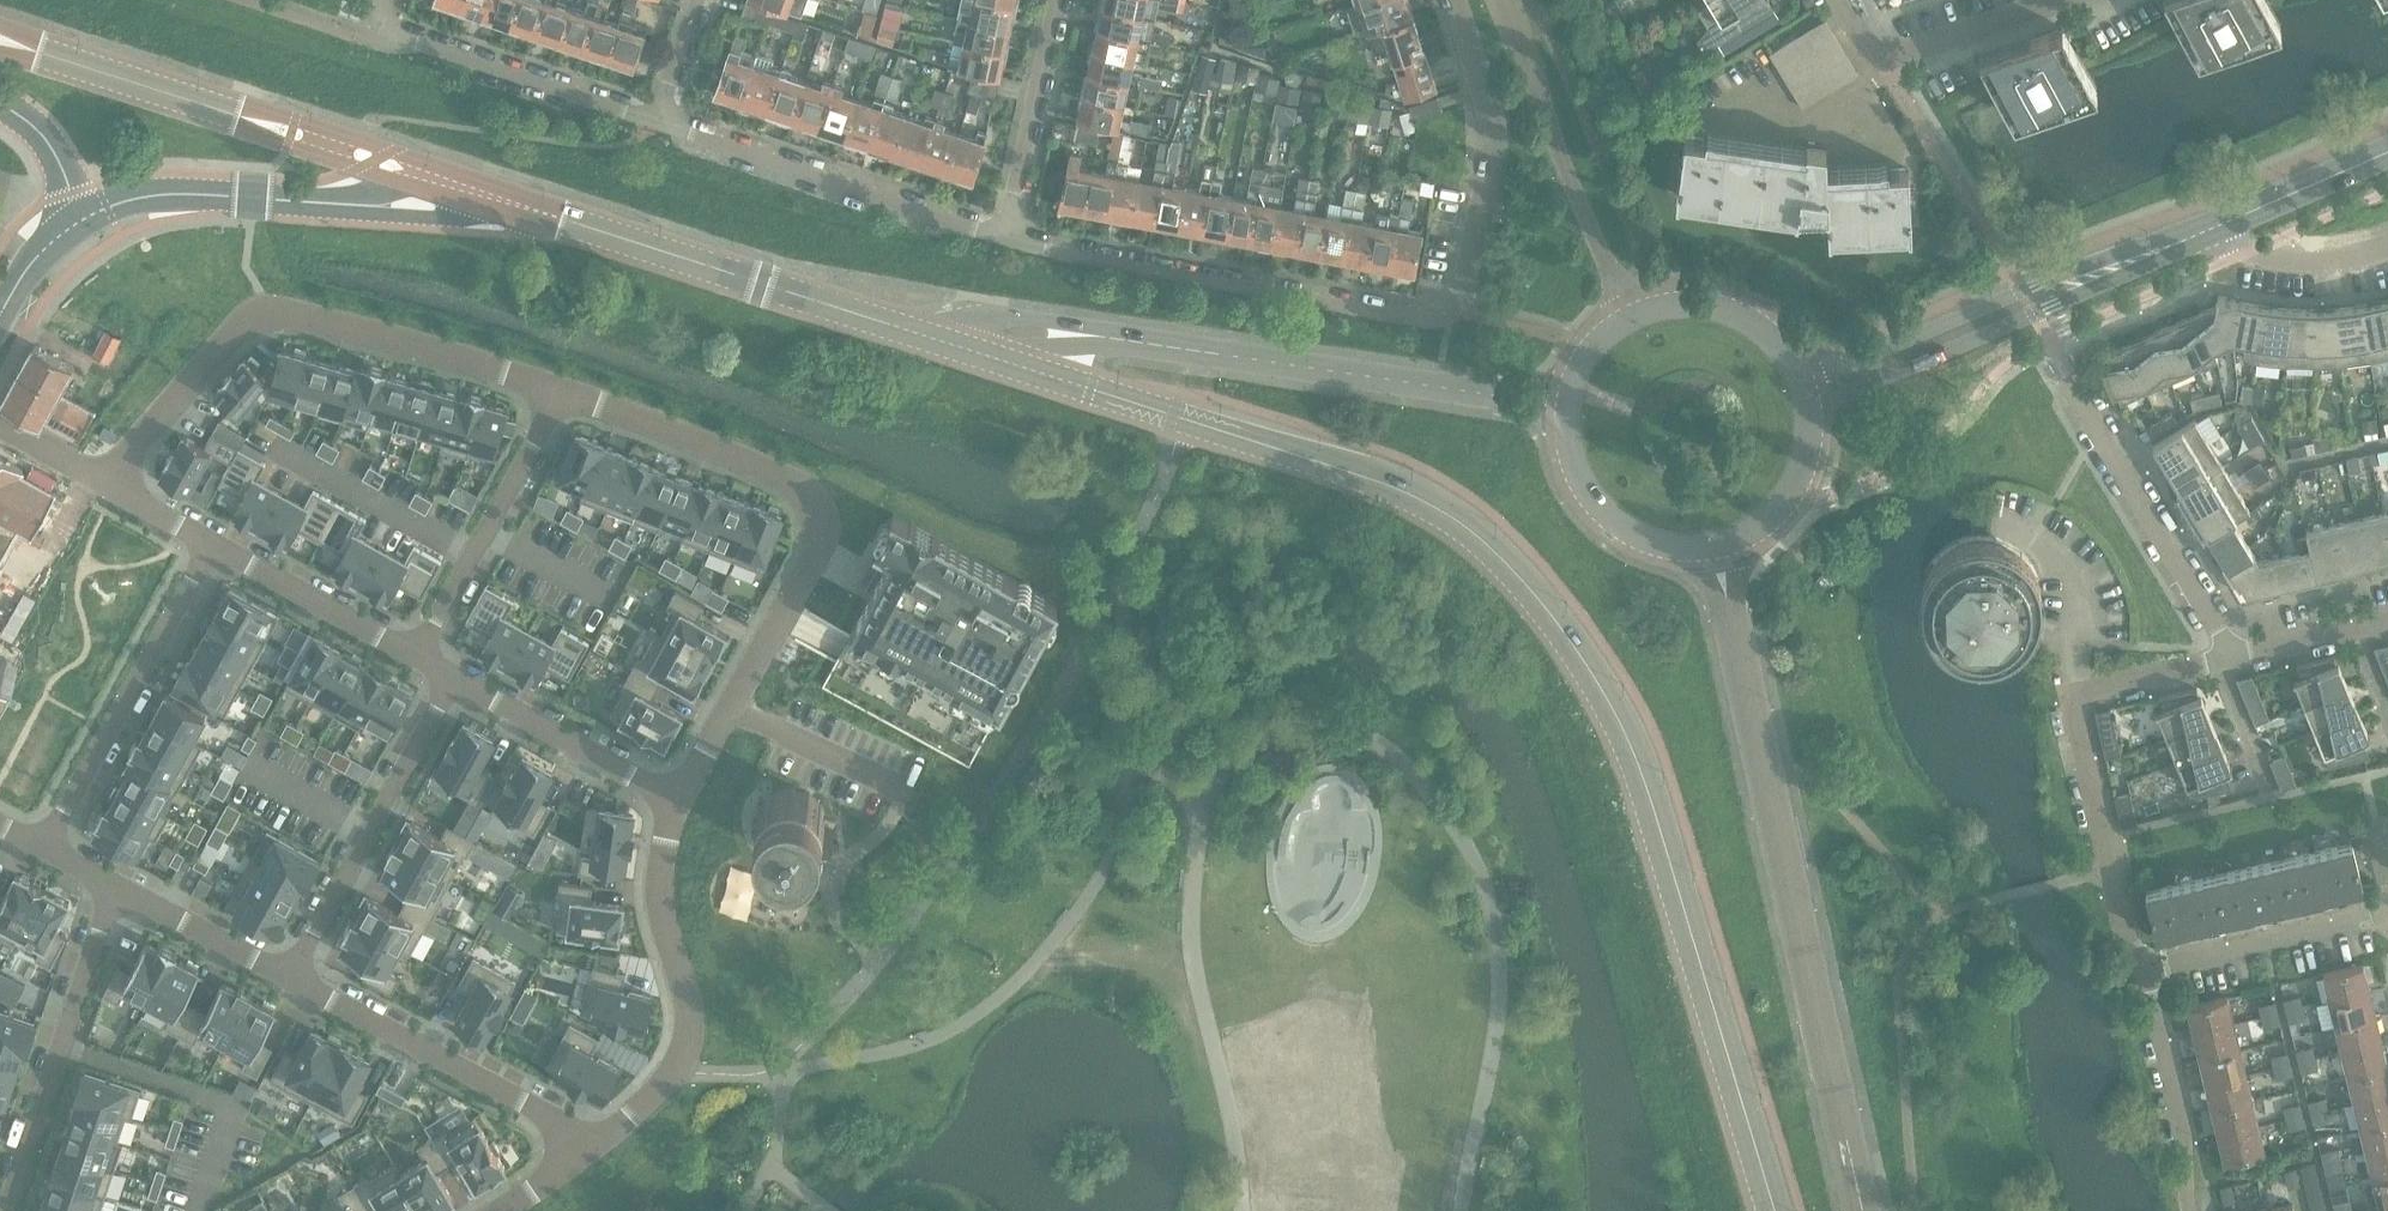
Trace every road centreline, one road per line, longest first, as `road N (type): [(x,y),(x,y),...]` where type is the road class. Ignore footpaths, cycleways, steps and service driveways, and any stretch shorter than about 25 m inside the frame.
road 1 (secondary): [(998,361),(1396,491),(1470,529),(1531,592),(1627,733),(1775,1210)]
road 2 (residential): [(1449,0),(1497,151),(1466,288),(1450,312),(1410,319),(1008,239)]
road 3 (tertiary): [(1715,544),(1863,1210)]
road 4 (residential): [(564,391),(788,473),(831,532),(678,807)]
road 5 (residential): [(2142,977),(2073,697),(2232,658)]
road 6 (tertiary): [(1130,342),(1570,408)]
road 7 (residential): [(193,381),(245,330),(294,315),(564,391)]
road 8 (secondary): [(903,330),(529,211)]
road 9 (residential): [(678,807),(664,854),(663,914),(690,1040),(630,1120),(593,1146)]
road 10 (tertiary): [(1811,411),(2056,311),(2143,258)]
road 11 (secondary): [(347,152),(0,41)]
road 12 (residential): [(1008,239),(663,124)]
road 13 (tertiary): [(2143,258),(2040,284),(1803,383)]
road 14 (unclassified): [(1636,318),(1597,248),(1502,0)]
road 15 (residential): [(290,980),(593,1146)]
road 16 (residential): [(47,849),(212,547)]
road 17 (residential): [(6,1210),(117,886)]
road 18 (residential): [(454,680),(290,980)]
road 19 (residential): [(663,124),(380,31),(391,0)]
road 20 (residential): [(2232,658),(2068,376)]
road 21 (residential): [(564,391),(418,659)]
road 22 (tertiary): [(2143,258),(2387,155)]
road 23 (residential): [(454,680),(678,807)]
road 24 (residential): [(2142,977),(2387,916)]
road 25 (residential): [(1059,0),(1008,239)]
road 26 (residential): [(2200,1210),(2142,977)]
road 27 (residential): [(212,547),(418,659)]
road 28 (tertiary): [(1130,342),(1079,324),(999,321),(903,330)]
road 29 (tertiary): [(1570,408),(1582,481),(1616,521),(1663,543),(1715,544)]
road 30 (tertiary): [(1803,383),(1787,353),(1745,318),(1692,305),(1636,318)]
road 31 (residential): [(1885,55),(1918,55),(2076,0)]
road 32 (residential): [(117,886),(290,980)]
road 33 (residential): [(348,205),(390,216),(529,211)]
road 34 (tertiary): [(1715,544),(1778,509),(1809,450),(1811,411)]
road 35 (residential): [(2232,658),(2387,619)]
road 36 (residential): [(80,223),(65,172),(42,137),(0,105)]
road 37 (tertiary): [(998,361),(1130,342)]
road 38 (residential): [(0,423),(117,485)]
road 39 (residential): [(663,124),(705,0)]
road 40 (residential): [(193,381),(117,485)]
road 41 (residential): [(0,320),(29,269),(80,223)]

